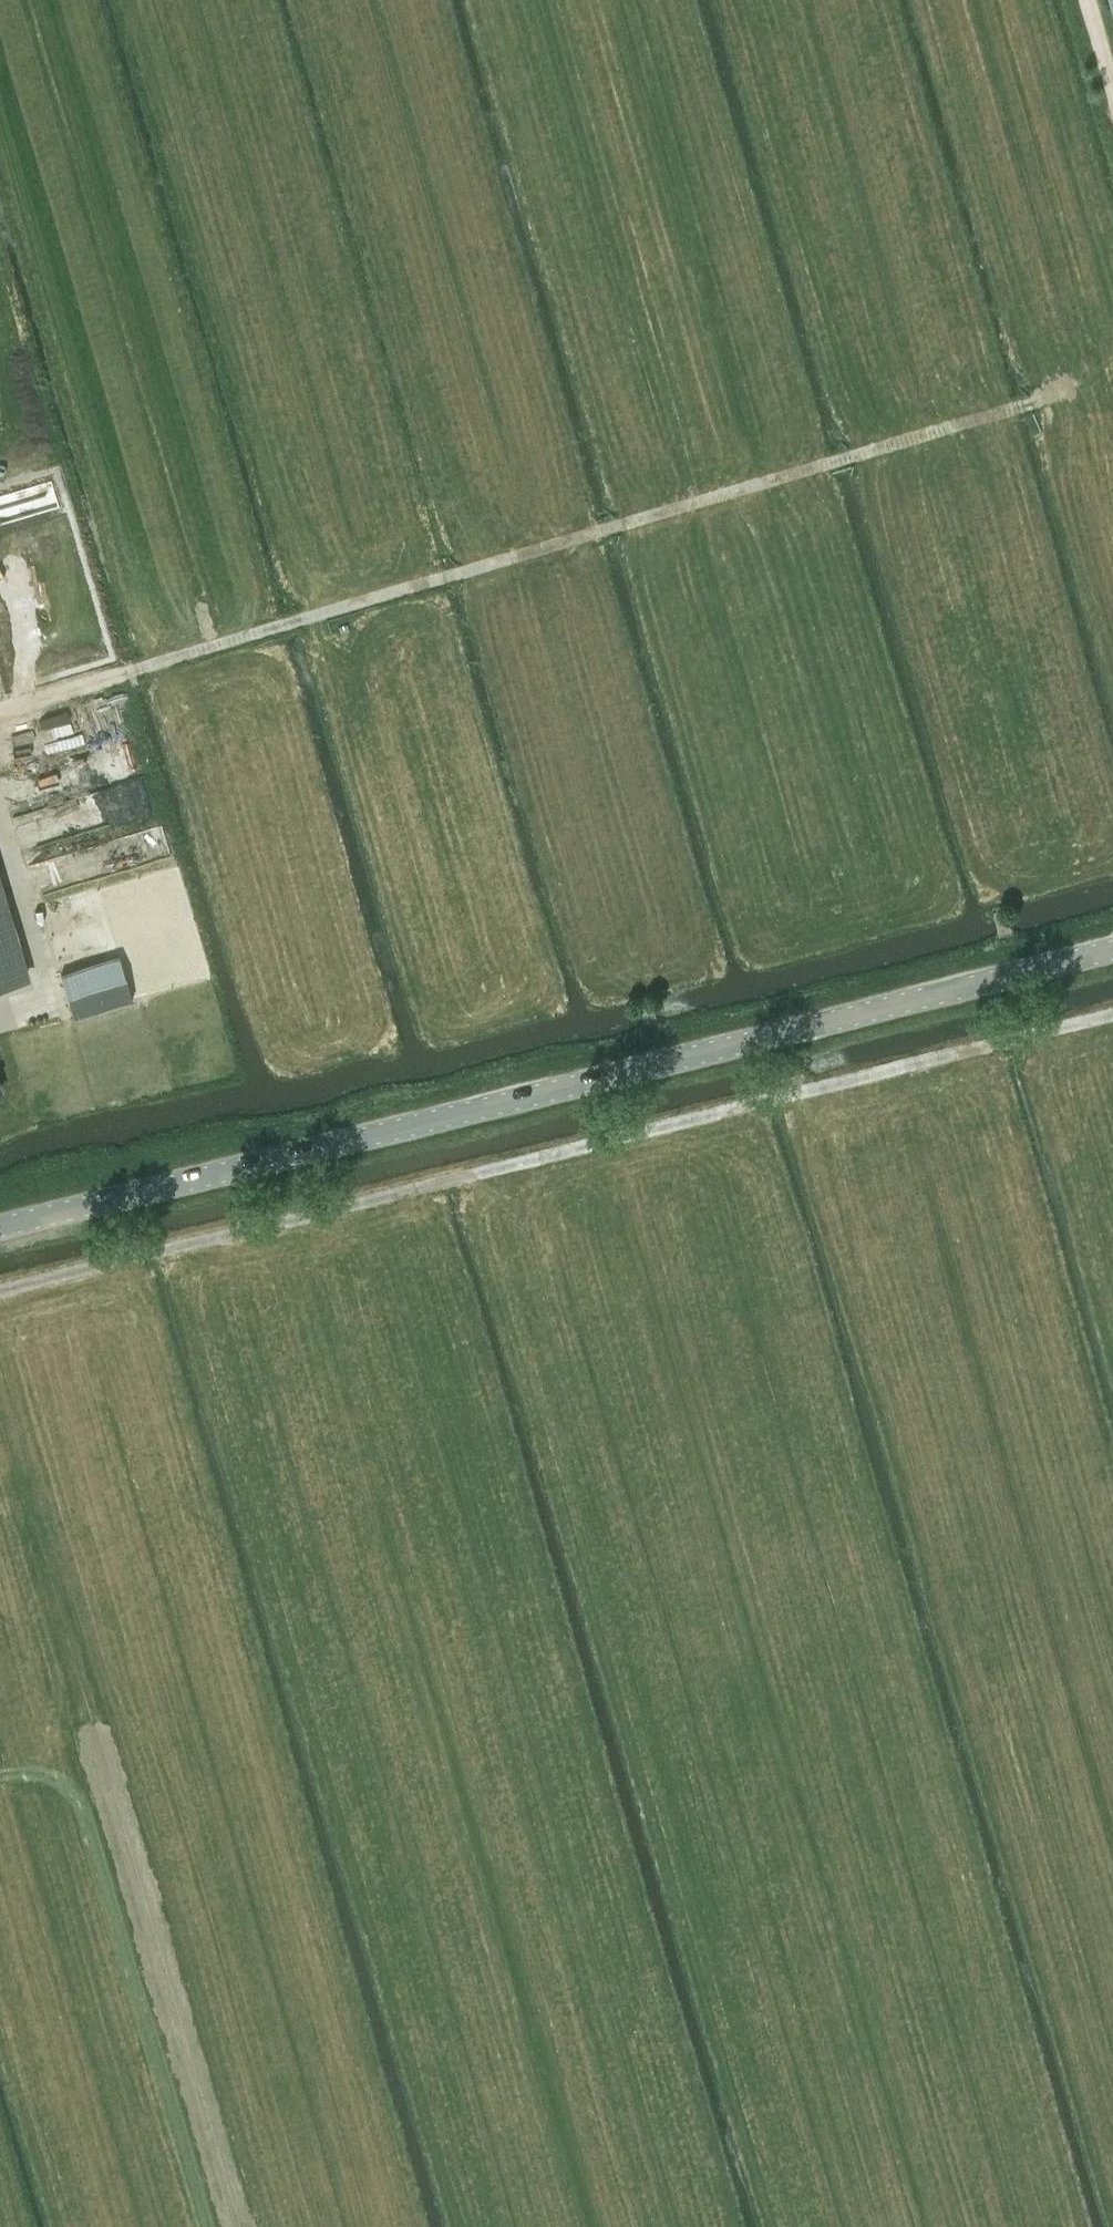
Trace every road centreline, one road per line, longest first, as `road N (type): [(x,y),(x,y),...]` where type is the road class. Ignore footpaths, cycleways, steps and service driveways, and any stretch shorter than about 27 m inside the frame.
road 1 (unclassified): [(0,1226),(1112,948)]

